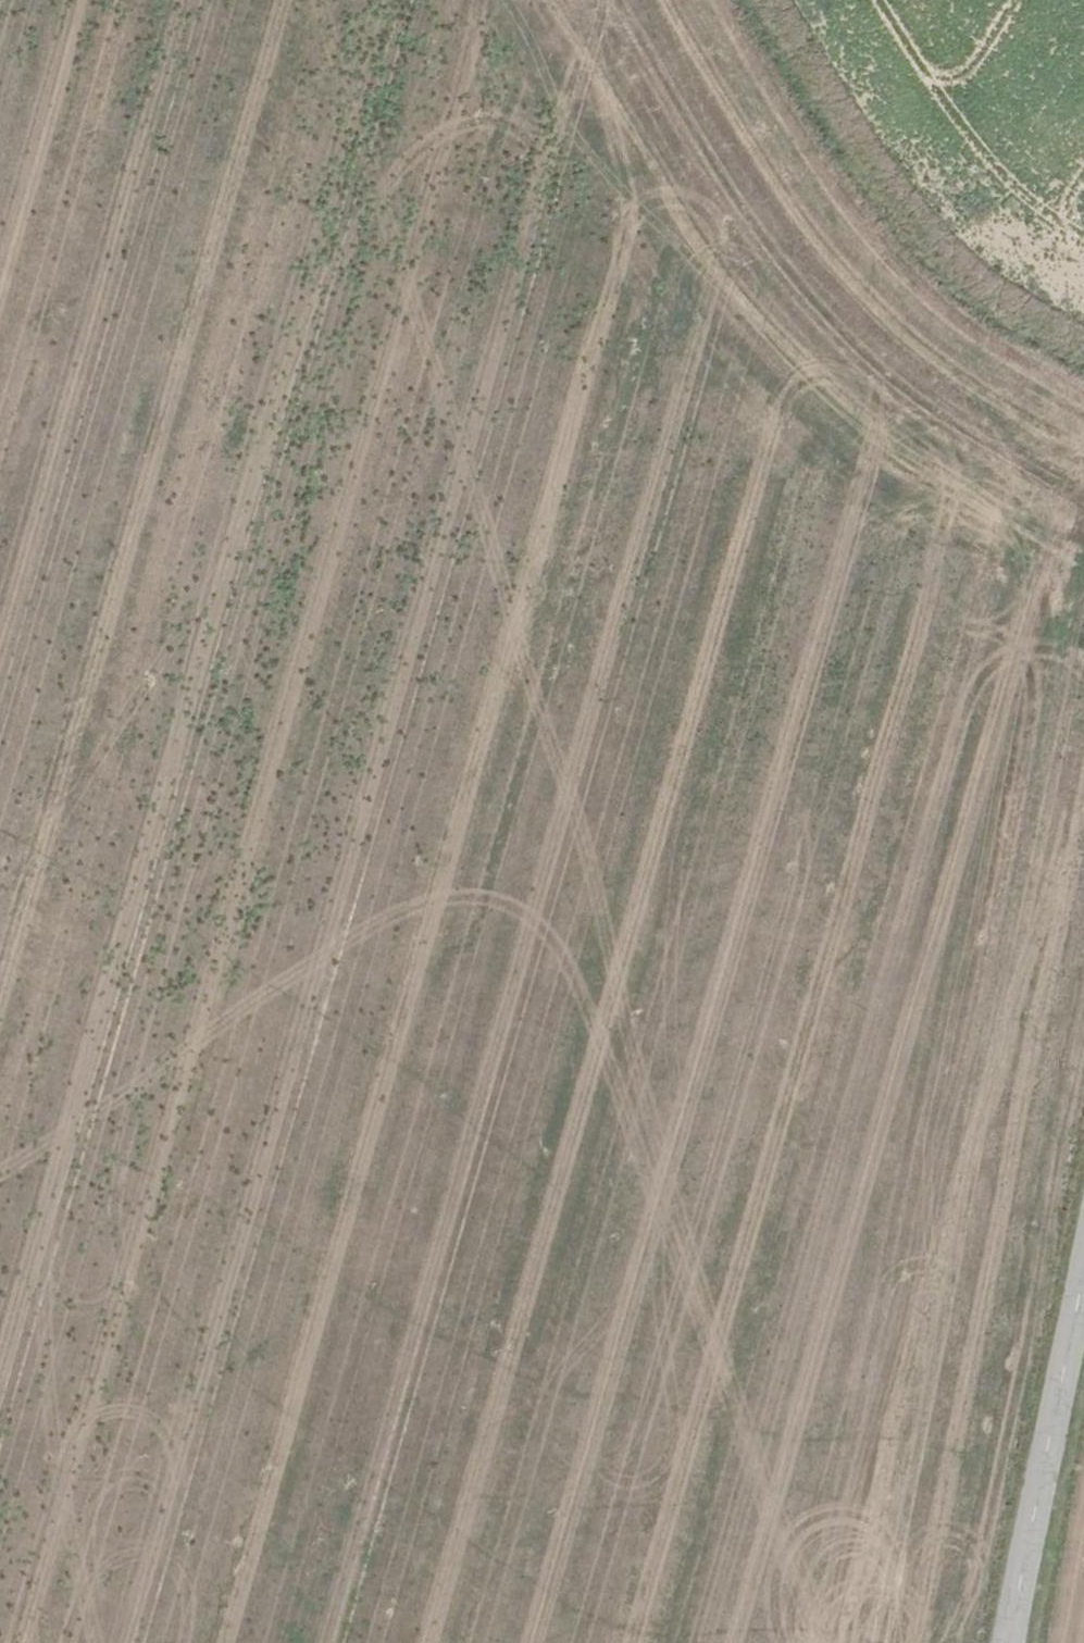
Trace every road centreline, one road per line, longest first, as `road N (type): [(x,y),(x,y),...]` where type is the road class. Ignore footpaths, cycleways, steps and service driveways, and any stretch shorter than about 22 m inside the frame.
road 1 (secondary): [(1019,1642),(1083,1324)]

